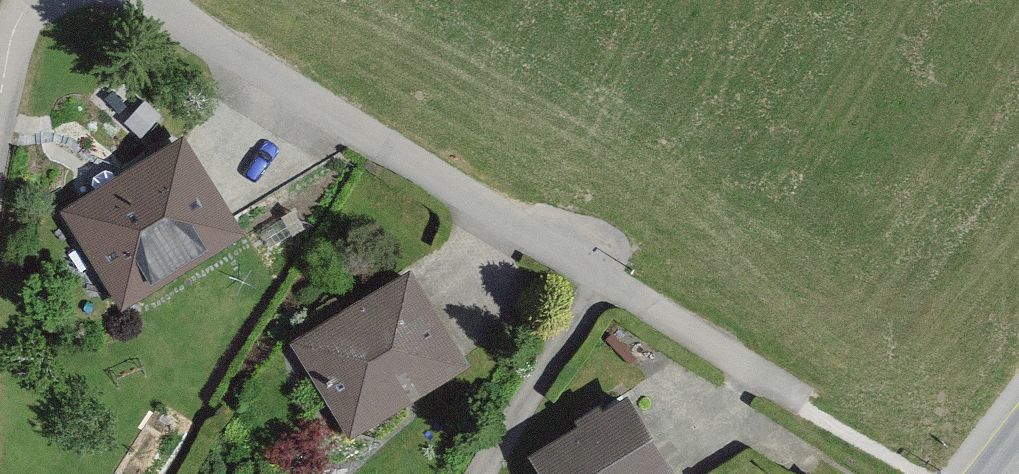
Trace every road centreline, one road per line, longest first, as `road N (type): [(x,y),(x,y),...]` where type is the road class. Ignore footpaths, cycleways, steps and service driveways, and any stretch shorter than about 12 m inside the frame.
road 1 (residential): [(154,0),(611,290)]
road 2 (residential): [(487,473),(611,290)]
road 3 (residential): [(611,290),(759,382)]

